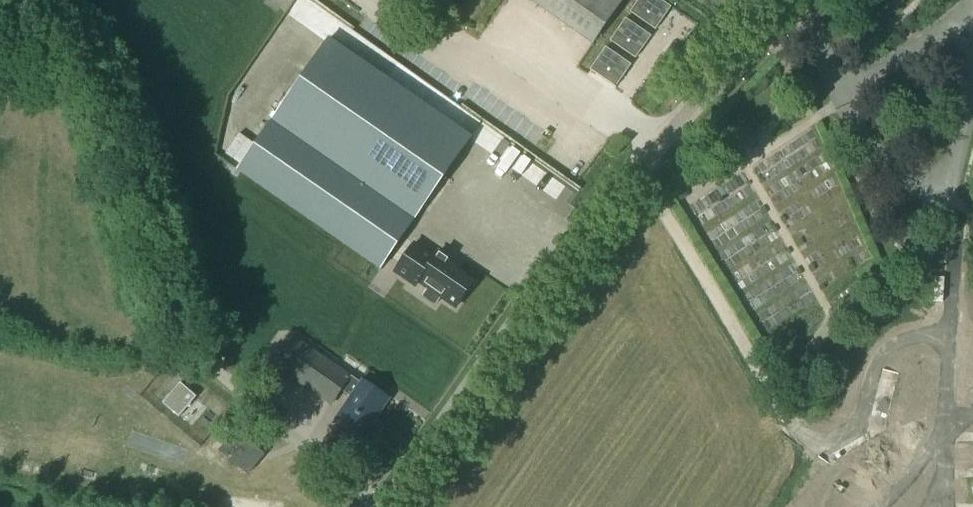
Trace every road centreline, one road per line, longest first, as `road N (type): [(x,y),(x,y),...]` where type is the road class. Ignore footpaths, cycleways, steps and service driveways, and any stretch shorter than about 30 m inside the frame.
road 1 (unclassified): [(801,0),(674,123),(386,506)]
road 2 (track): [(380,506),(198,359),(178,331),(96,86),(11,0)]

